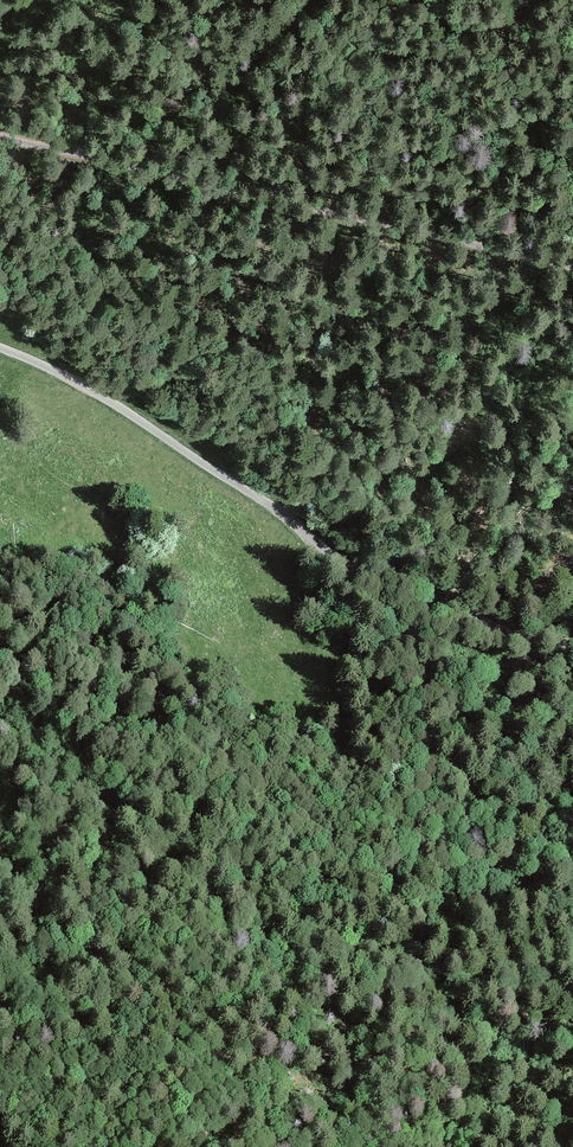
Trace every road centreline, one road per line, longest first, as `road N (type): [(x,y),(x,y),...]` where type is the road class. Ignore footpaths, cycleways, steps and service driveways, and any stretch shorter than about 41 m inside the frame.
road 1 (unclassified): [(0,348),(109,400),(267,503),(346,567),(500,630),(572,647)]
road 2 (unclassified): [(0,137),(572,268)]
road 3 (track): [(0,707),(135,820)]

